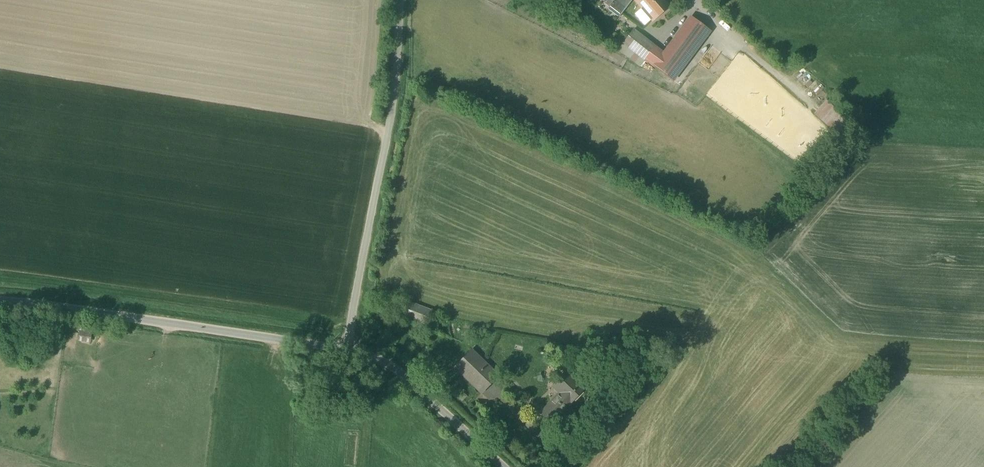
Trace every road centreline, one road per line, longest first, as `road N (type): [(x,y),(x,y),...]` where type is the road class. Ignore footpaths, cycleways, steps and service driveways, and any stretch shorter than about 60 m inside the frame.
road 1 (unclassified): [(347,350),(393,102),(400,0)]
road 2 (unclassified): [(0,296),(347,350)]
road 3 (unclassified): [(347,350),(400,372),(504,466)]

